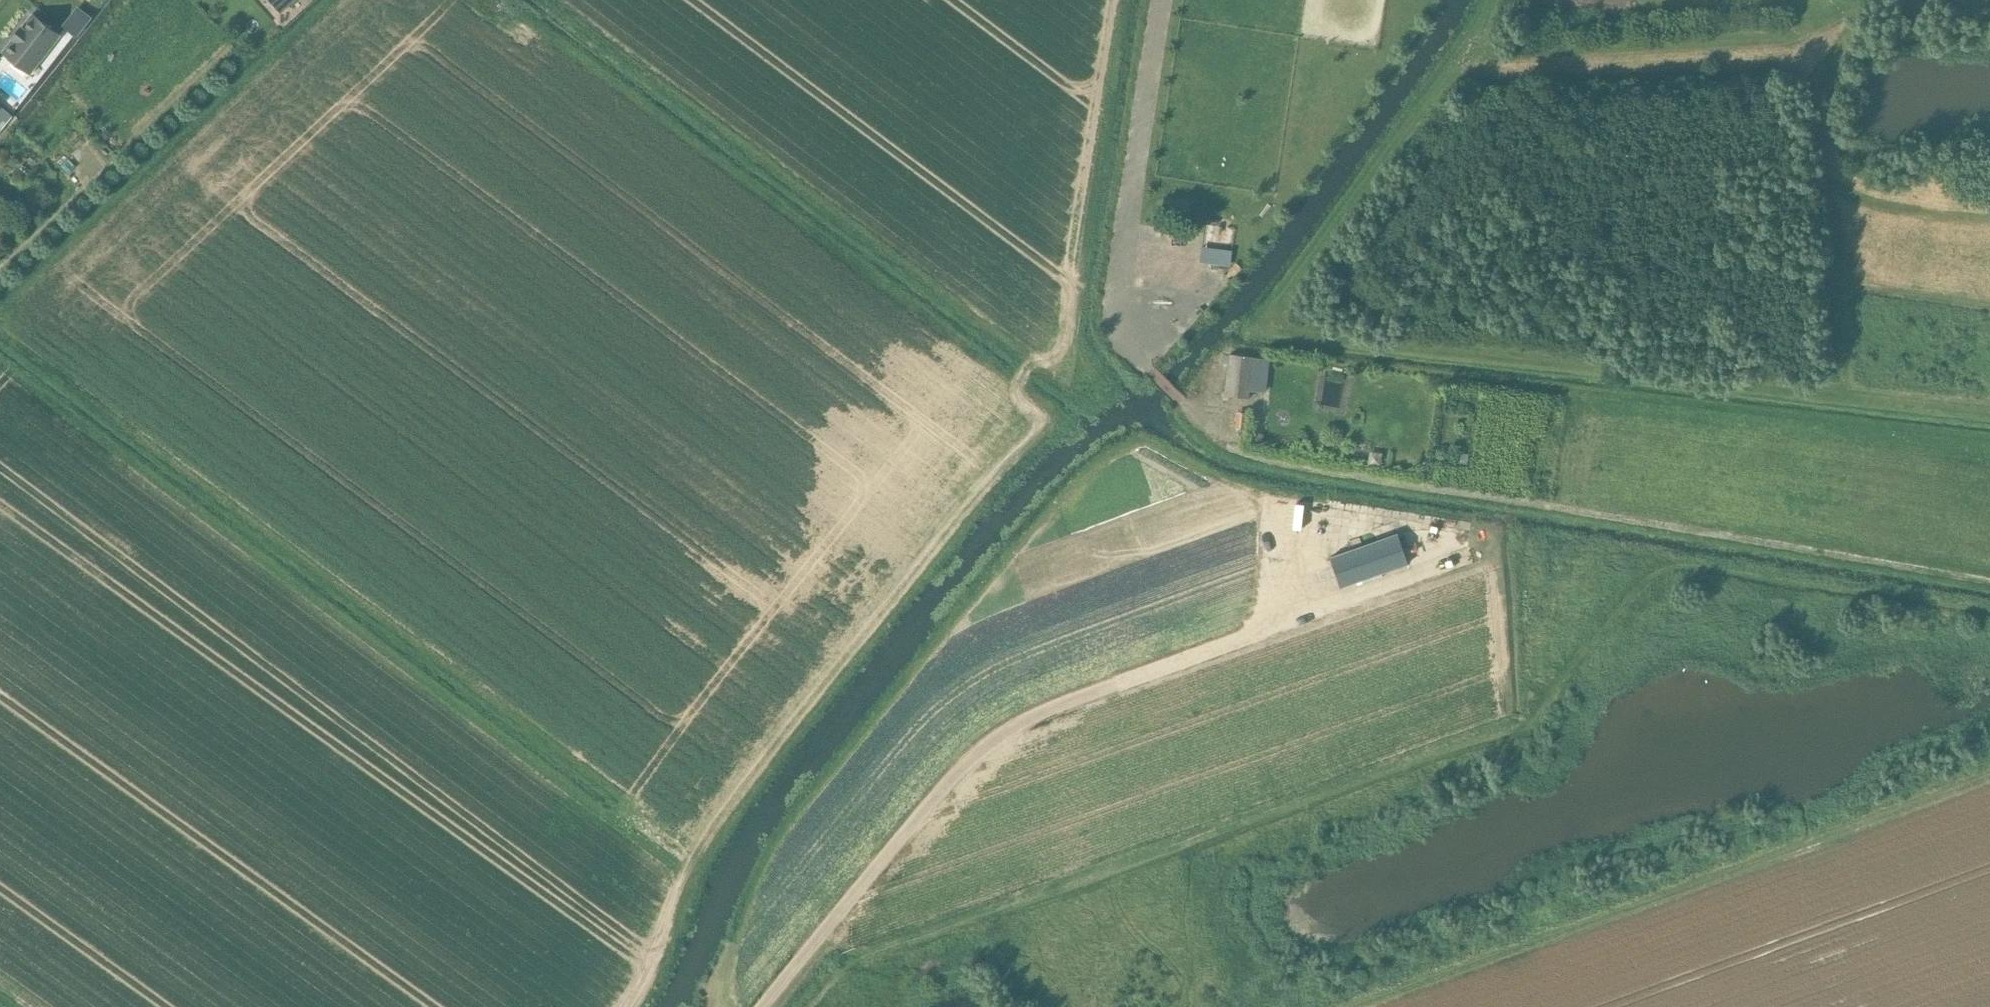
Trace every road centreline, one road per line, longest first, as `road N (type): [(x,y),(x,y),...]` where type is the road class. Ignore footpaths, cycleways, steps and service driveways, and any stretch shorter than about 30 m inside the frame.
road 1 (track): [(1989,581),(1286,466),(1225,447),(1130,349),(1116,319),(1116,268),(1162,0)]
road 2 (track): [(824,932),(931,799),(1002,733),(1469,555)]

